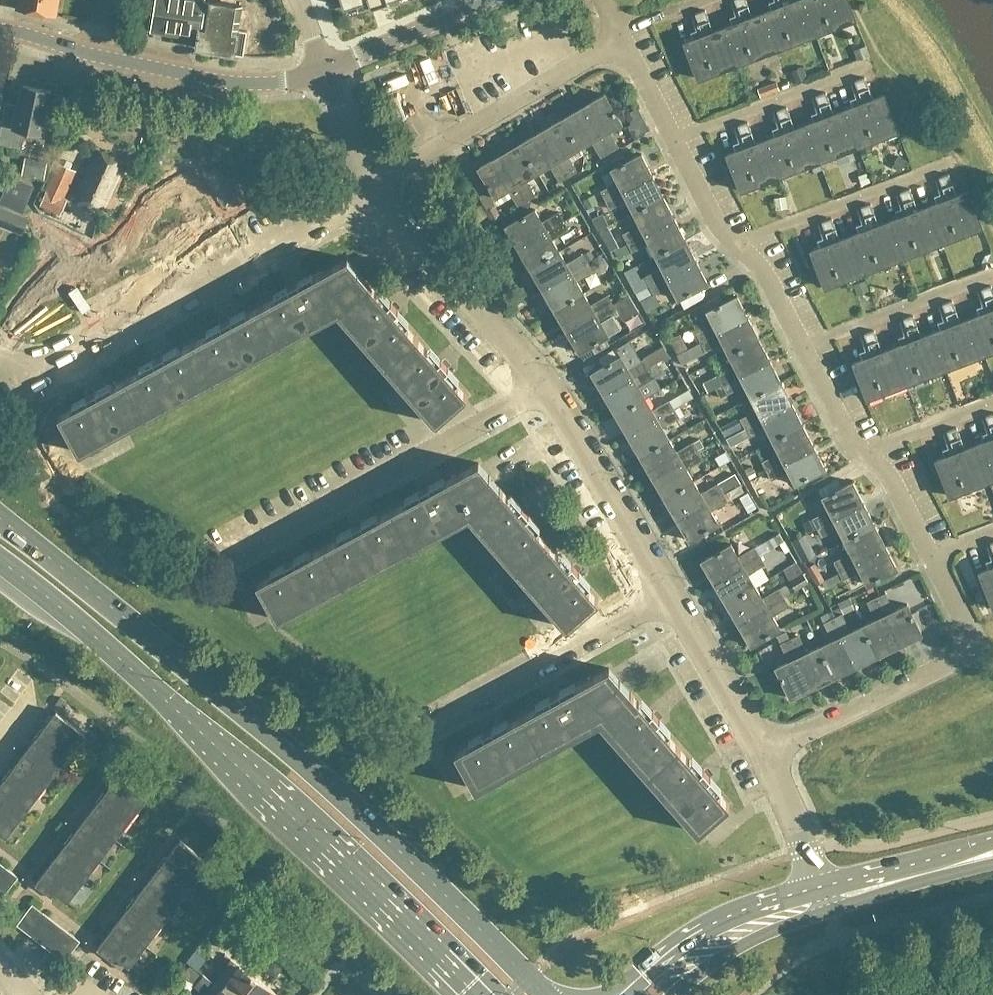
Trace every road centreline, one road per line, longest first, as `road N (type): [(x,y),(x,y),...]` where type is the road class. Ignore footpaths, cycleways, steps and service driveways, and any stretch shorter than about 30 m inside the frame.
road 1 (primary): [(545,994),(318,778),(0,521)]
road 2 (primary): [(0,564),(227,759),(475,994)]
road 3 (residential): [(373,192),(45,381),(28,383),(0,367)]
road 4 (residential): [(219,566),(548,388)]
road 5 (unclassified): [(0,35),(208,80),(278,83),(324,73)]
road 6 (residential): [(373,192),(620,38)]
road 7 (residential): [(423,733),(670,596)]
road 8 (residential): [(548,388),(373,192)]
road 9 (residential): [(670,596),(548,388)]
road 10 (residential): [(735,247),(955,160)]
road 11 (unclassified): [(544,0),(454,70),(345,122)]
road 12 (residential): [(759,740),(788,743),(904,687),(966,677)]
road 13 (residential): [(673,143),(877,63)]
road 14 (residential): [(801,349),(992,274)]
road 15 (secondary): [(803,904),(707,936),(632,994)]
road 16 (residential): [(759,740),(670,596)]
road 17 (secondary): [(681,994),(803,904)]
road 18 (residential): [(864,455),(992,405)]
road 19 (residential): [(933,560),(888,477),(864,455)]
road 20 (residential): [(966,677),(963,622),(933,560)]
road 21 (residential): [(864,455),(801,349)]
road 22 (residential): [(801,349),(760,269),(735,247)]
road 23 (residential): [(735,247),(673,143)]

